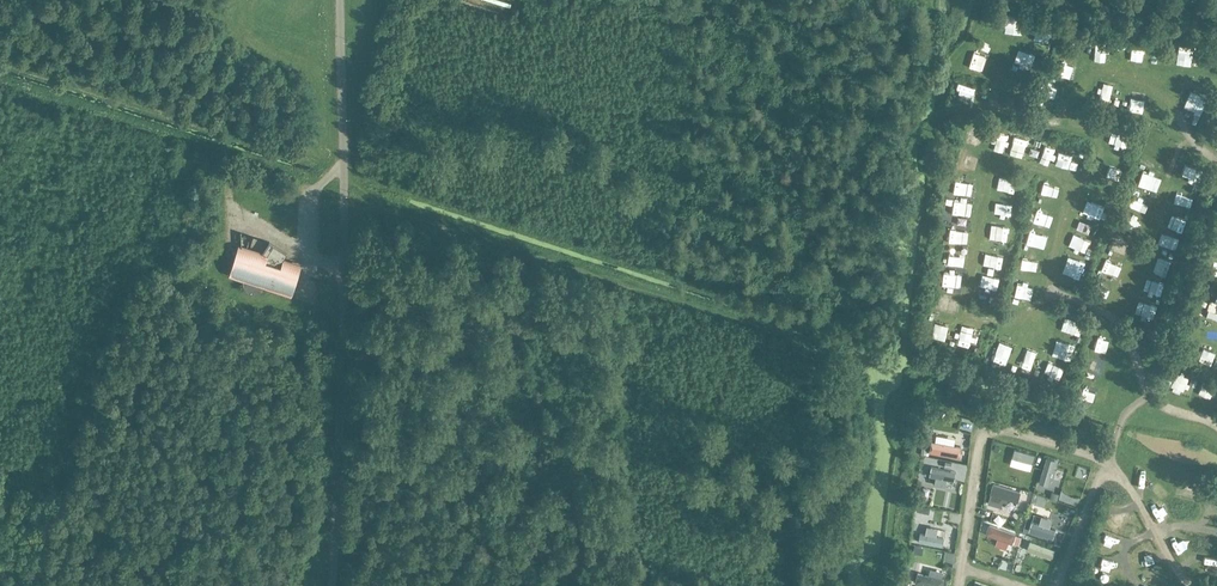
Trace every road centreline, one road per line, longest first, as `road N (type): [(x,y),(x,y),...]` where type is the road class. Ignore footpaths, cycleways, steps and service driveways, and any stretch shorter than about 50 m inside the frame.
road 1 (unclassified): [(334,585),(346,194),(340,0)]
road 2 (track): [(1052,293),(1043,292),(1072,195),(1104,161),(1102,141),(1071,124),(1073,90),(1132,77),(1166,86),(1181,117)]
road 3 (track): [(1043,292),(1012,327),(964,316),(985,159),(1042,166),(1076,189)]
road 4 (track): [(1071,124),(994,105),(1004,37)]

